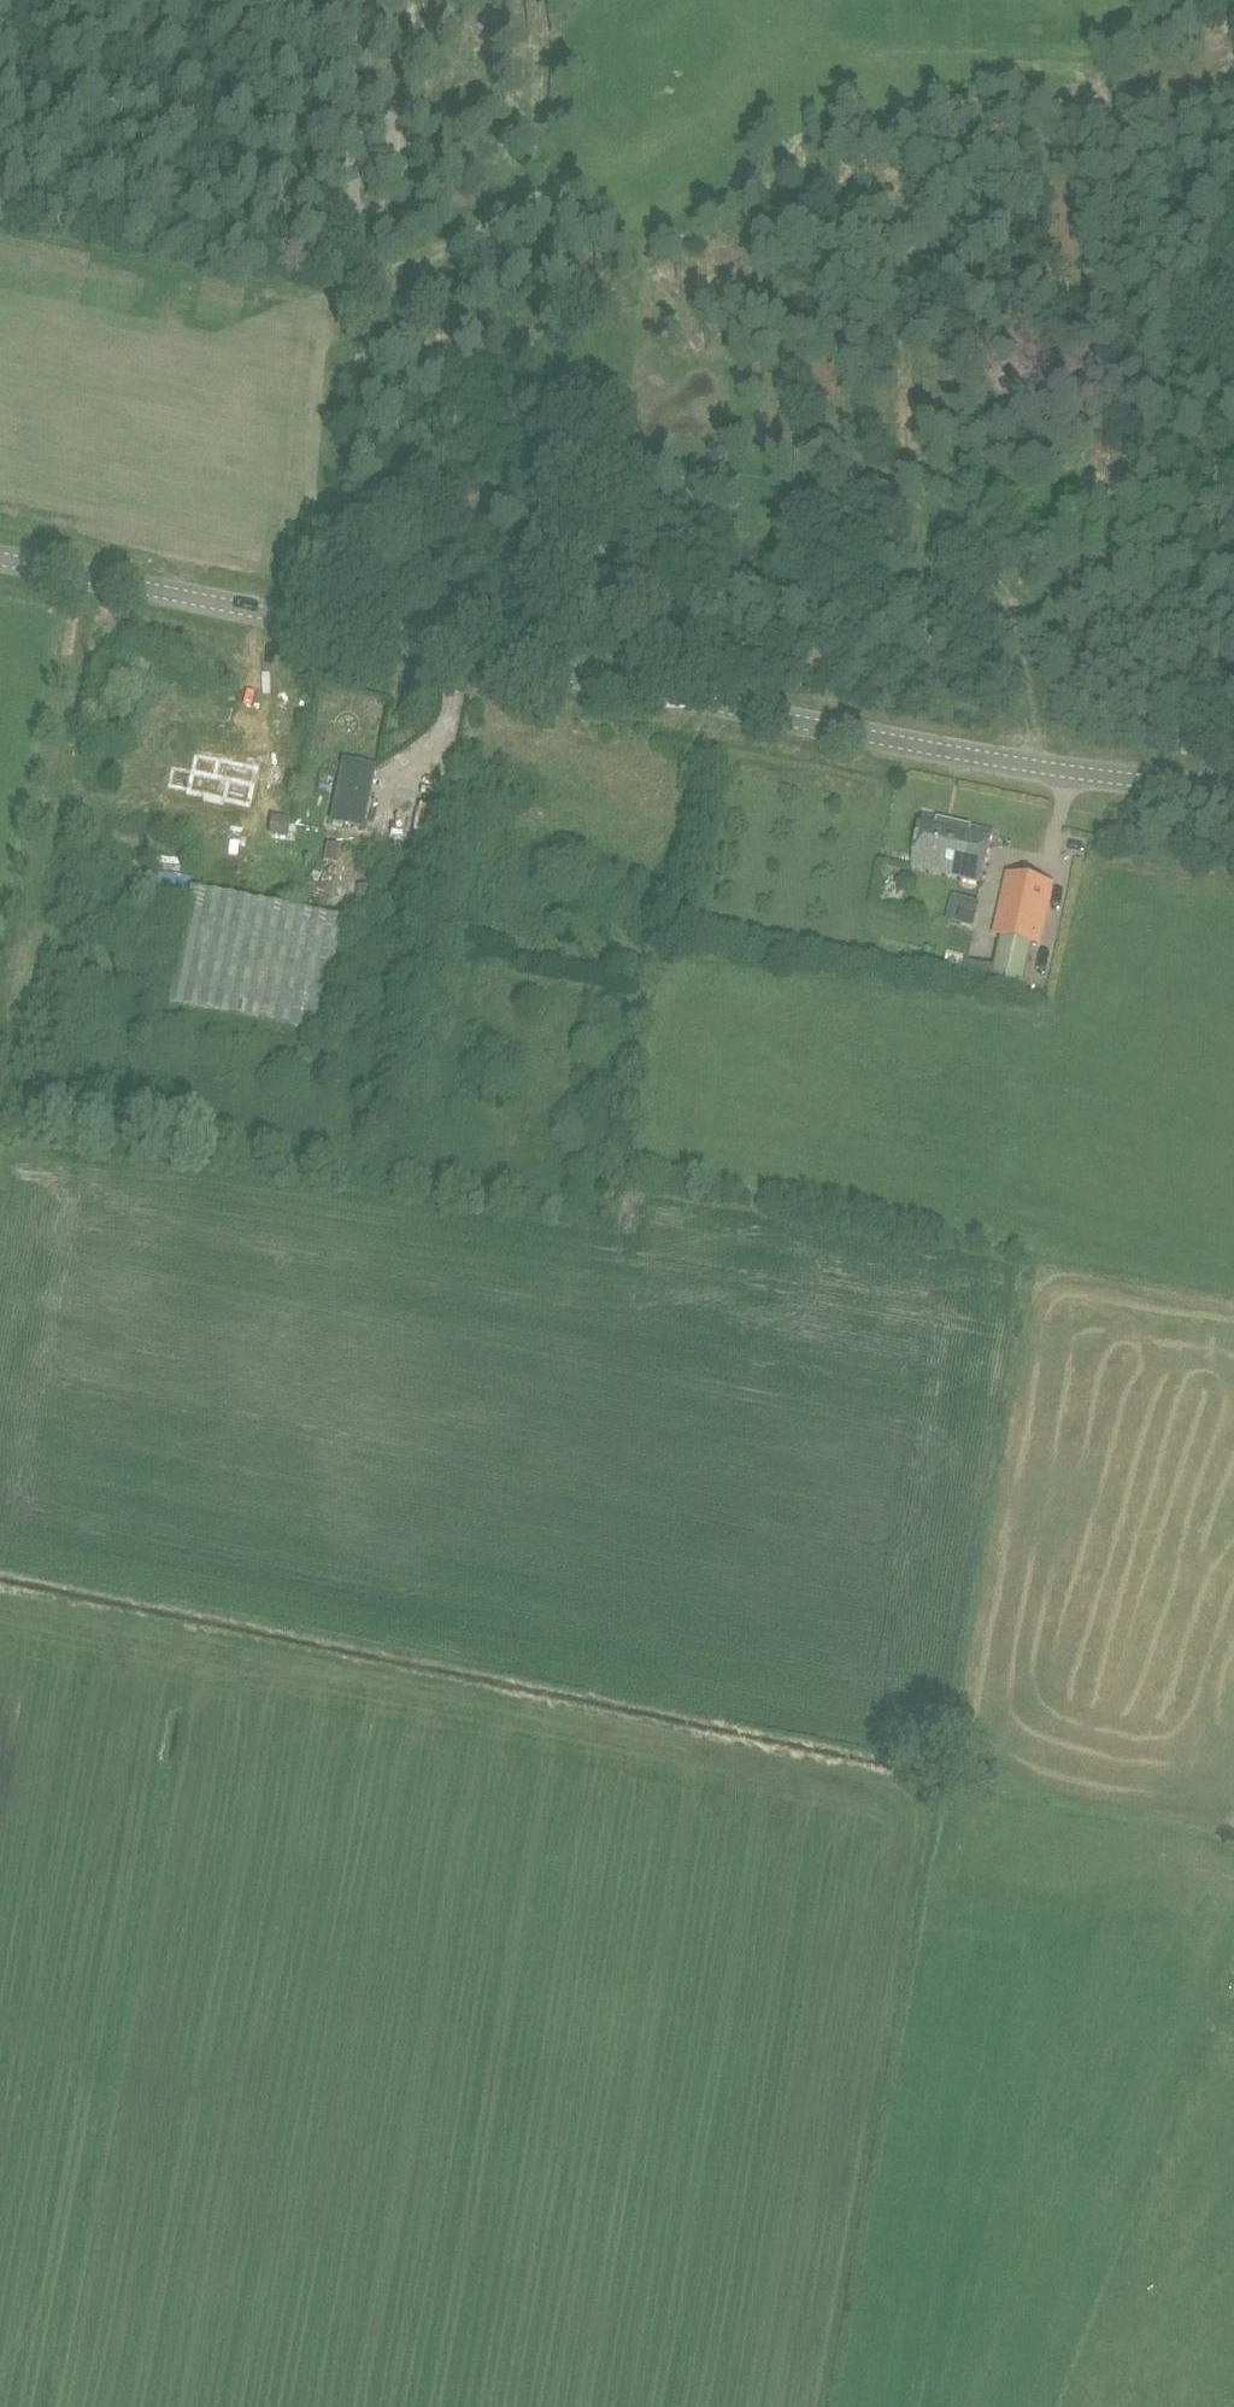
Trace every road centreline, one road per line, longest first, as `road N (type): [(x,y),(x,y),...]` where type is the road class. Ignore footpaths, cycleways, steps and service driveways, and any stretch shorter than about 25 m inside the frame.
road 1 (tertiary): [(1233,791),(1003,760),(0,555)]

